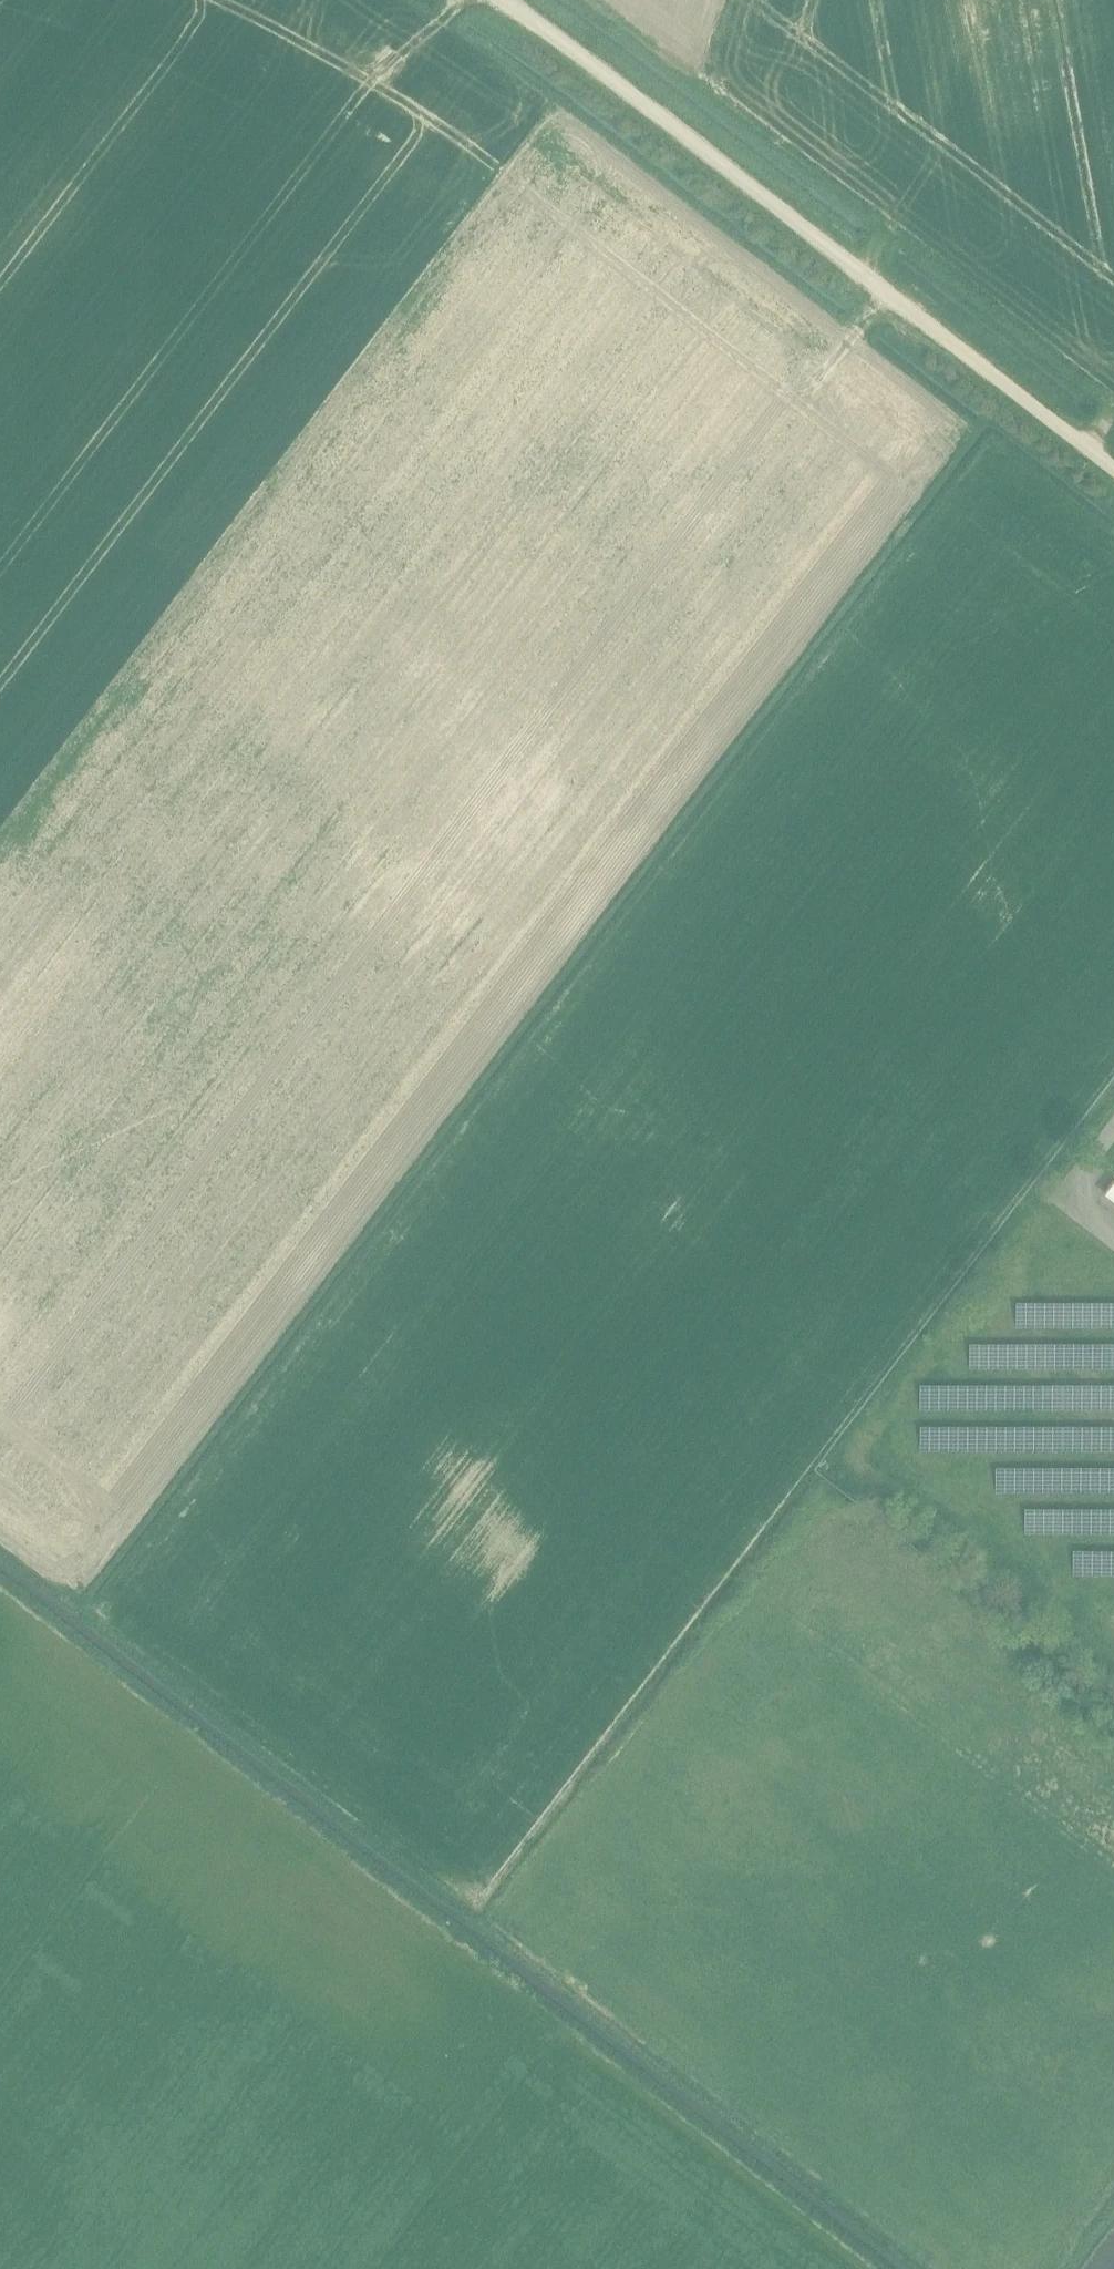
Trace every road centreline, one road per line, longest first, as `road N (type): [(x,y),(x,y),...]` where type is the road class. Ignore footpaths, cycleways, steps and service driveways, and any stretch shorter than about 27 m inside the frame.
road 1 (unclassified): [(1113,467),(501,0)]

